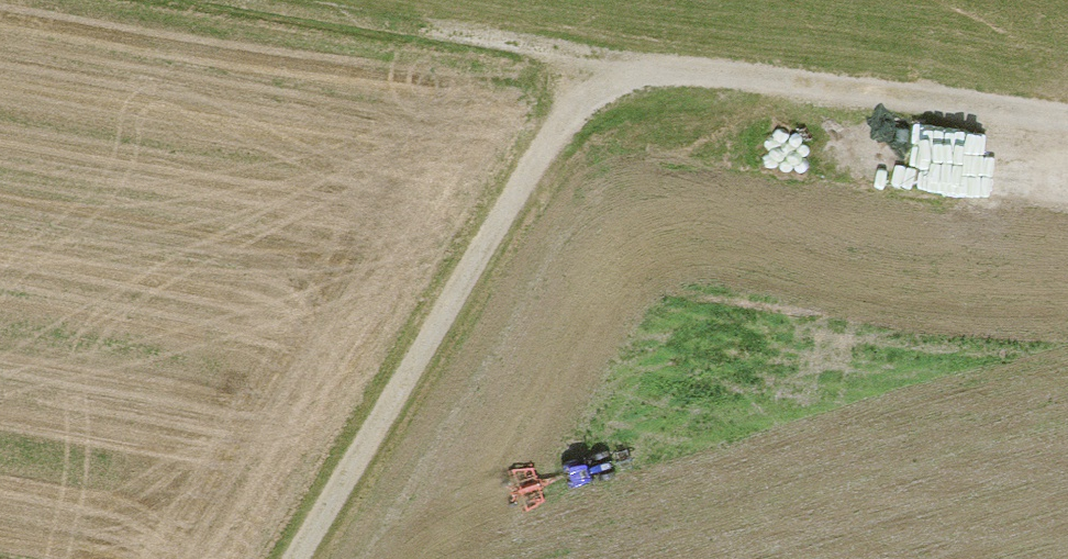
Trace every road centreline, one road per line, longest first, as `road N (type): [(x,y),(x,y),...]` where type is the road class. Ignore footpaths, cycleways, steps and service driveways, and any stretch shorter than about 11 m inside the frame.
road 1 (track): [(296,558),(610,64)]
road 2 (track): [(610,64),(1067,121)]
road 3 (track): [(219,0),(610,64)]

